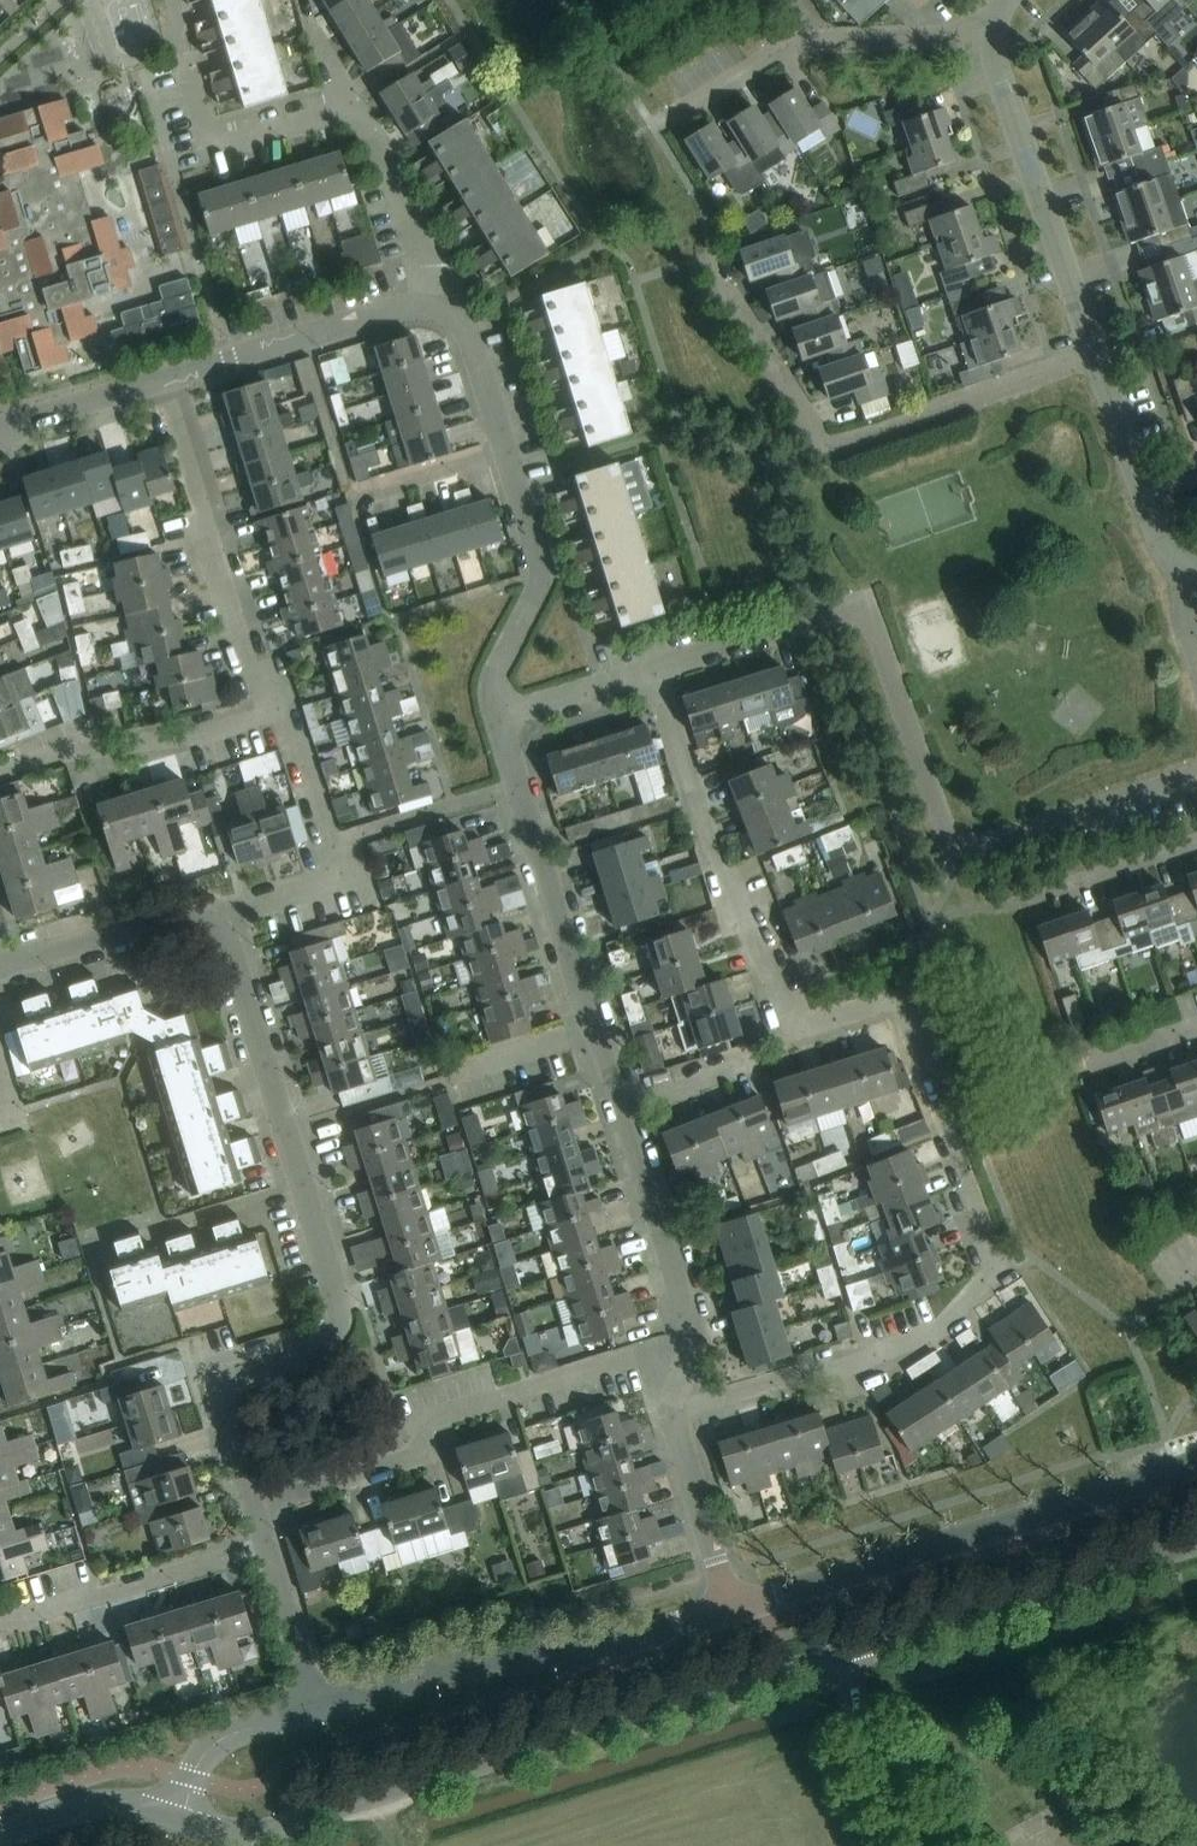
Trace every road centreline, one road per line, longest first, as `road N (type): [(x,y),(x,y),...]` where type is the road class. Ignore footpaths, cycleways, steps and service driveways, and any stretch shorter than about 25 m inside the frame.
road 1 (residential): [(651,665),(715,864),(780,996),(802,1028),(886,1004),(907,1013),(990,1232),(985,1274),(973,1297),(928,1335),(671,1411)]
road 2 (residential): [(1196,770),(969,845),(949,838),(859,602),(651,665)]
road 3 (residential): [(208,920),(228,945),(342,1303),(341,1325),(328,1341),(227,1384),(256,1502)]
road 4 (unclassified): [(184,1817),(230,1834),(271,1829),(836,1657)]
road 5 (residential): [(729,1608),(1196,1465)]
road 6 (residential): [(1096,354),(831,440),(818,431),(719,275)]
road 7 (residential): [(256,1502),(419,1450),(427,1419),(682,1336)]
road 8 (residential): [(318,1707),(481,1657),(581,1654),(729,1608)]
road 9 (unclassified): [(836,1657),(1196,1540)]
road 10 (residential): [(280,709),(251,657),(166,380)]
road 11 (residential): [(1096,354),(999,64),(998,31)]
road 12 (residential): [(583,1027),(486,716)]
road 13 (residential): [(682,1336),(583,1027)]
road 14 (residential): [(691,103),(798,40),(998,31)]
road 15 (residential): [(208,920),(331,883),(339,865),(302,746),(288,737),(280,709)]
road 16 (residential): [(0,769),(98,745),(204,735),(280,709)]
road 17 (residential): [(166,380),(438,305)]
road 18 (residential): [(267,1539),(17,1623),(0,1620)]
road 19 (residential): [(486,716),(485,690),(530,586),(531,564),(496,455)]
road 20 (residential): [(355,100),(219,147),(192,67)]
road 21 (residential): [(438,305),(433,235),(355,100)]
road 22 (residential): [(0,967),(163,915),(208,920)]
road 23 (unclassified): [(925,1845),(867,1743),(836,1657)]
road 24 (residential): [(729,1608),(671,1411)]
road 25 (residential): [(184,1817),(191,1778),(218,1743),(318,1707)]
road 26 (unclassified): [(0,1831),(88,1804),(125,1802),(184,1817)]
road 27 (residential): [(318,1707),(267,1539)]
road 28 (residential): [(0,430),(166,380)]
road 29 (residential): [(486,716),(651,665)]
road 30 (residential): [(496,455),(455,329),(438,305)]
road 31 (residential): [(1143,495),(1096,354)]
road 32 (residential): [(355,498),(496,455)]

